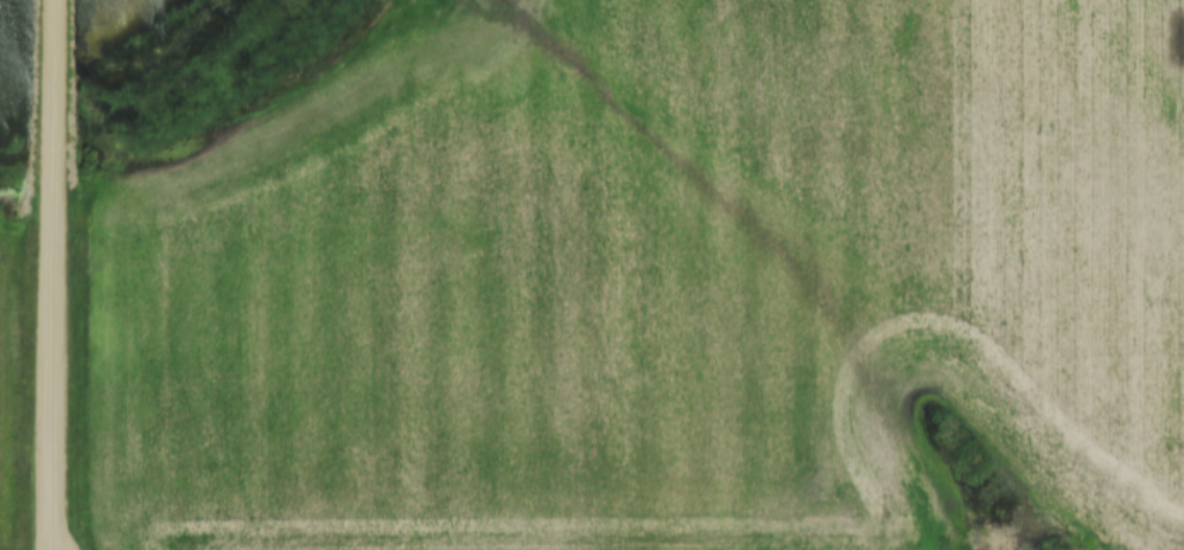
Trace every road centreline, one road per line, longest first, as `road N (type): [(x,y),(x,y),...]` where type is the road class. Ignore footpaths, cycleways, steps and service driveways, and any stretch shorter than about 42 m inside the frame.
road 1 (residential): [(49,549),(53,0)]

